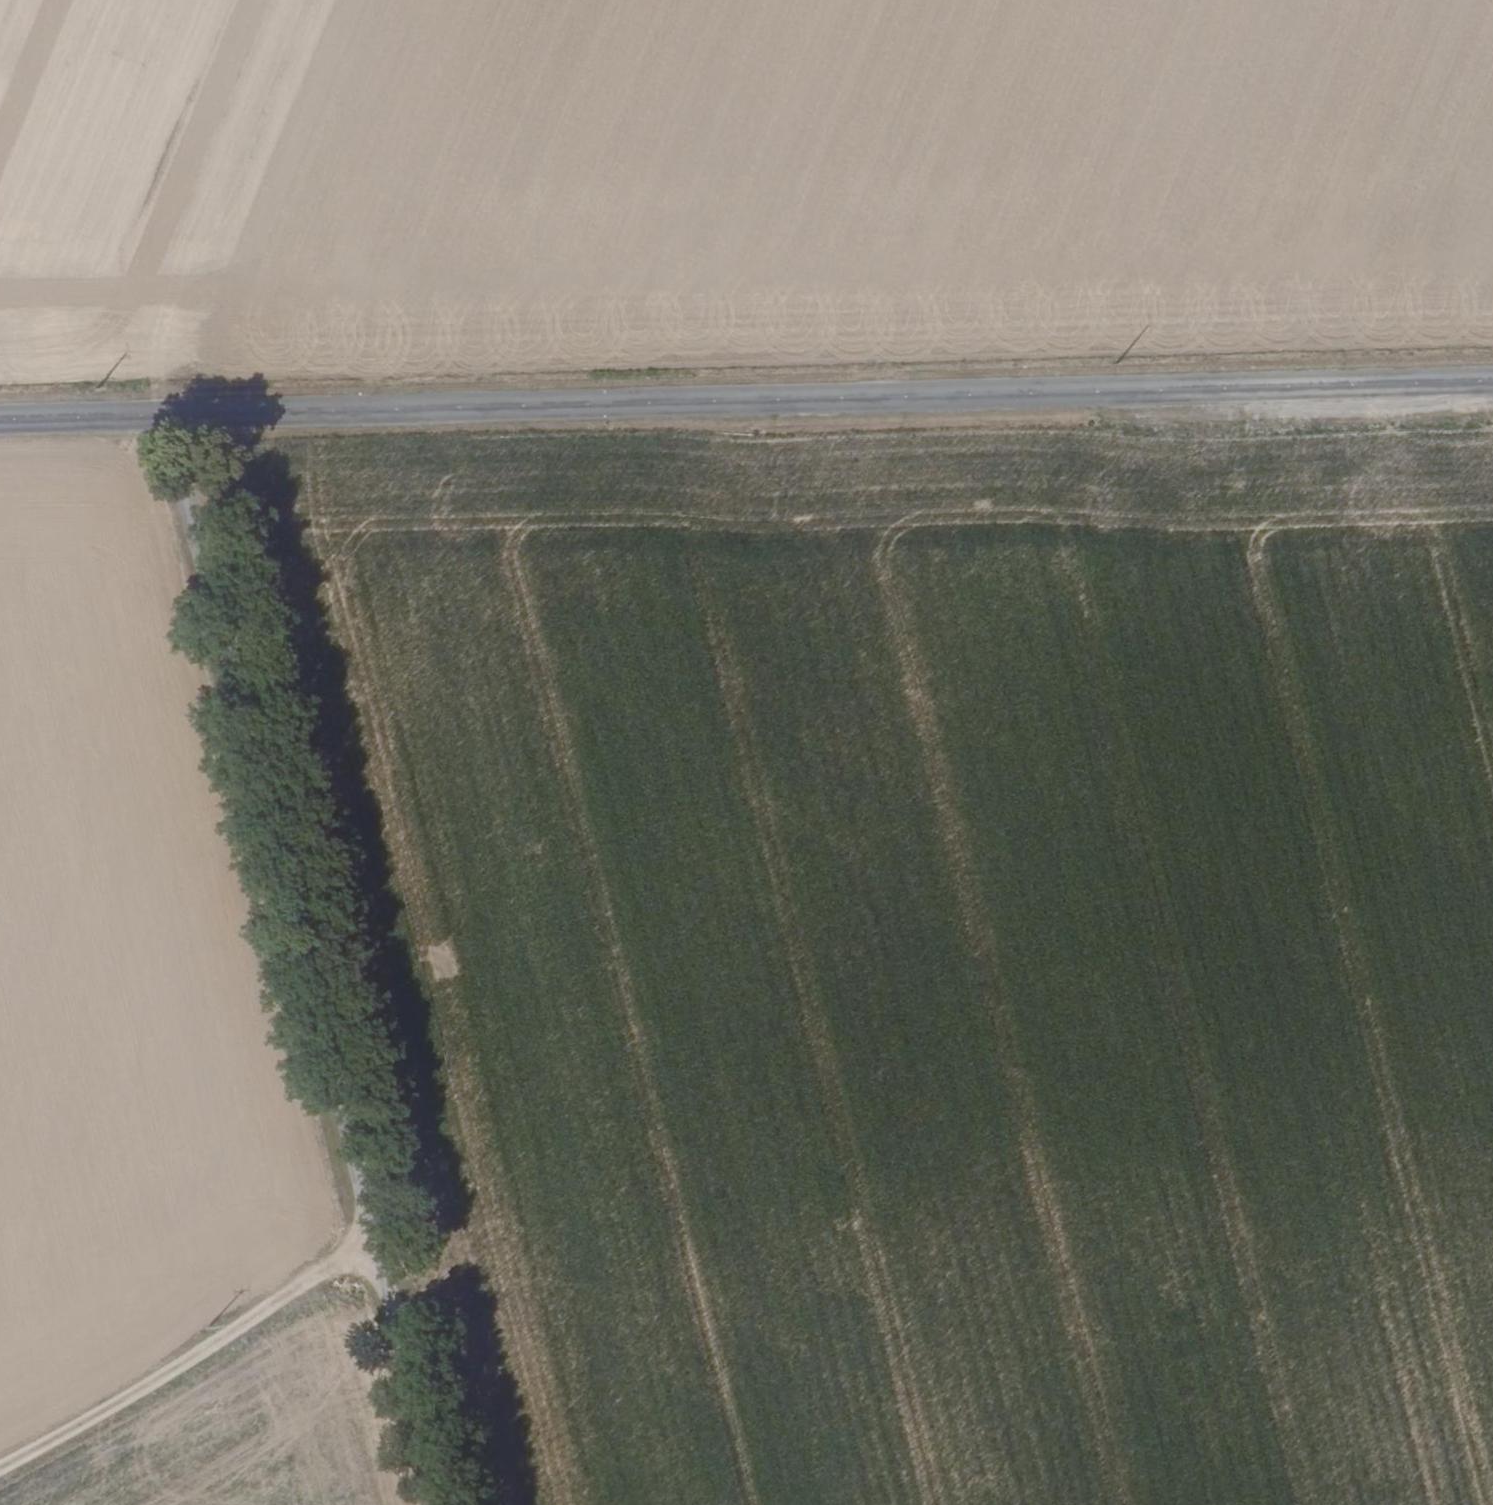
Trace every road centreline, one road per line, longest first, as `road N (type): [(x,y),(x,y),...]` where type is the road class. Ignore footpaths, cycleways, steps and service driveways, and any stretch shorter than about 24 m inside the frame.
road 1 (tertiary): [(1492,385),(0,422)]
road 2 (track): [(0,1480),(222,1350),(370,1248)]

